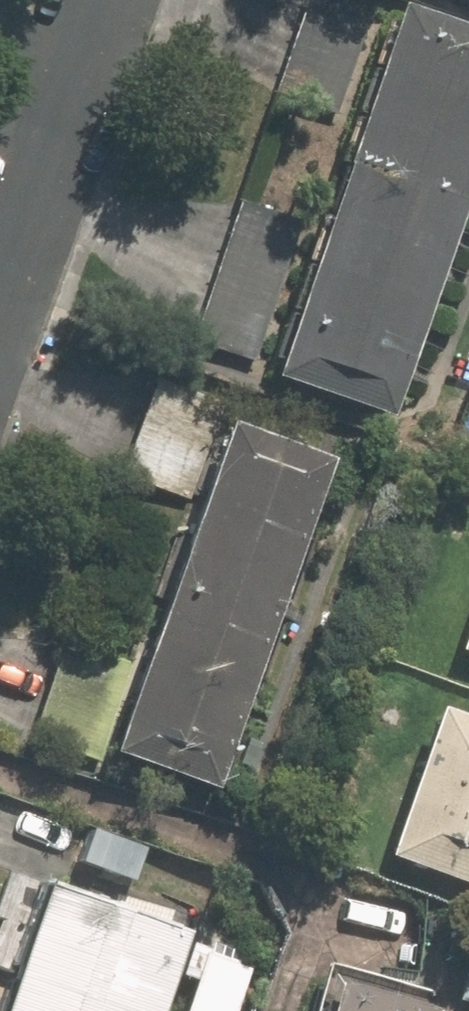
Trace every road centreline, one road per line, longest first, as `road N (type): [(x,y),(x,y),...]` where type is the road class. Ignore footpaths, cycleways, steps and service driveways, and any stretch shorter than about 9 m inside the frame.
road 1 (residential): [(0,334),(122,0)]

